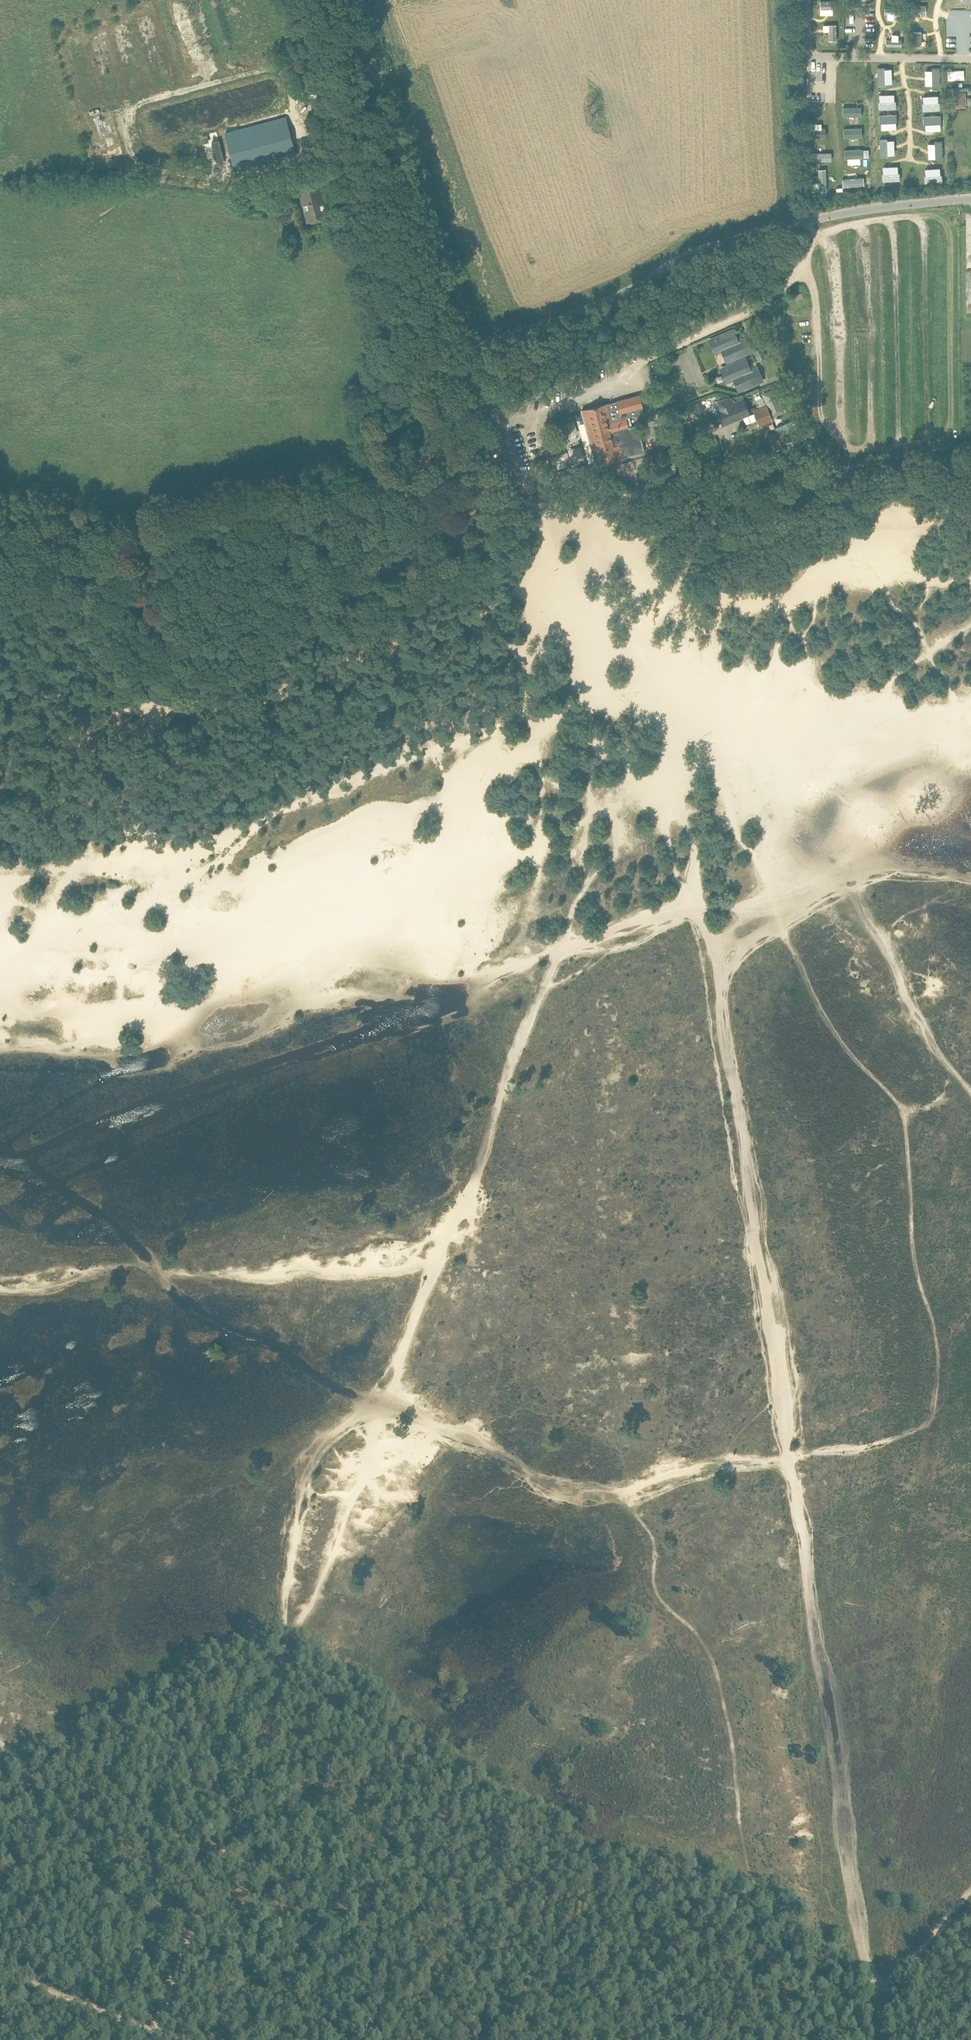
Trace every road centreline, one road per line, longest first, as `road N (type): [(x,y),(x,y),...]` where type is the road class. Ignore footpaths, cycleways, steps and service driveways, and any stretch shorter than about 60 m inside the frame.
road 1 (unclassified): [(468,352),(742,237),(858,211),(970,199)]
road 2 (unclassified): [(468,352),(343,0)]
road 3 (unclassified): [(522,489),(468,352)]

